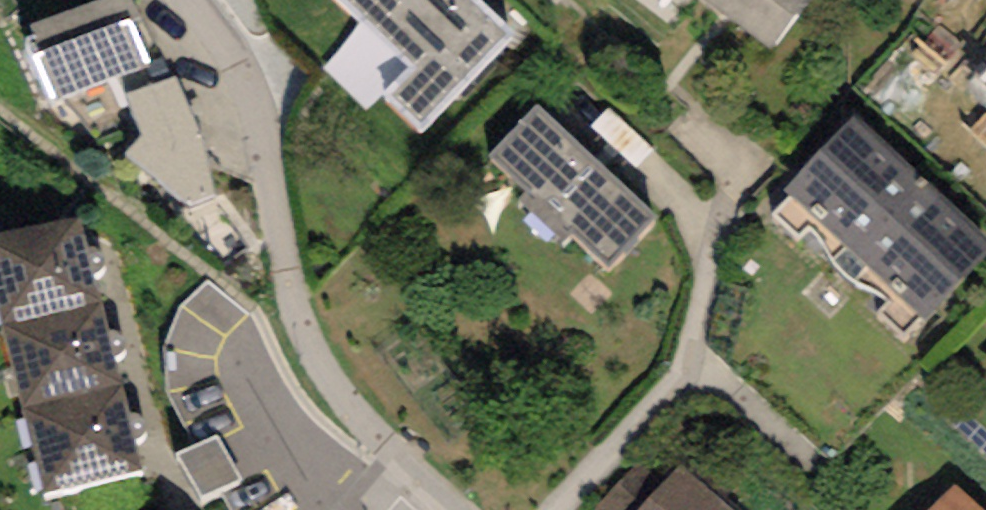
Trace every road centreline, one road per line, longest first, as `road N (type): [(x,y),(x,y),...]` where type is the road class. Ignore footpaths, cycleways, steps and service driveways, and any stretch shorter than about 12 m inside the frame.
road 1 (residential): [(421,509),(277,365),(198,30)]

